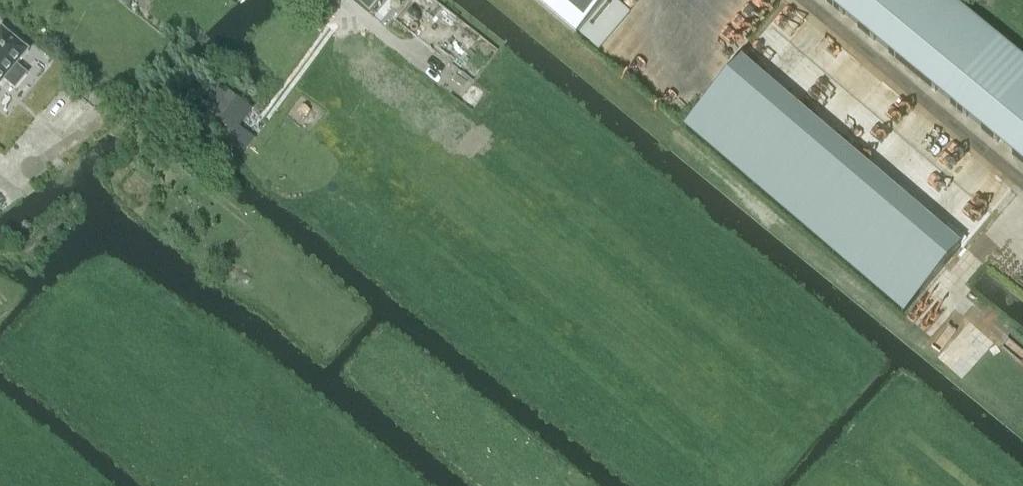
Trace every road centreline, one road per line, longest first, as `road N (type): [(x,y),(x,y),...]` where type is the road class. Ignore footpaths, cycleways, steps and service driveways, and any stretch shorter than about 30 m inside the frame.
road 1 (track): [(1022,215),(893,107),(876,58),(806,0)]

